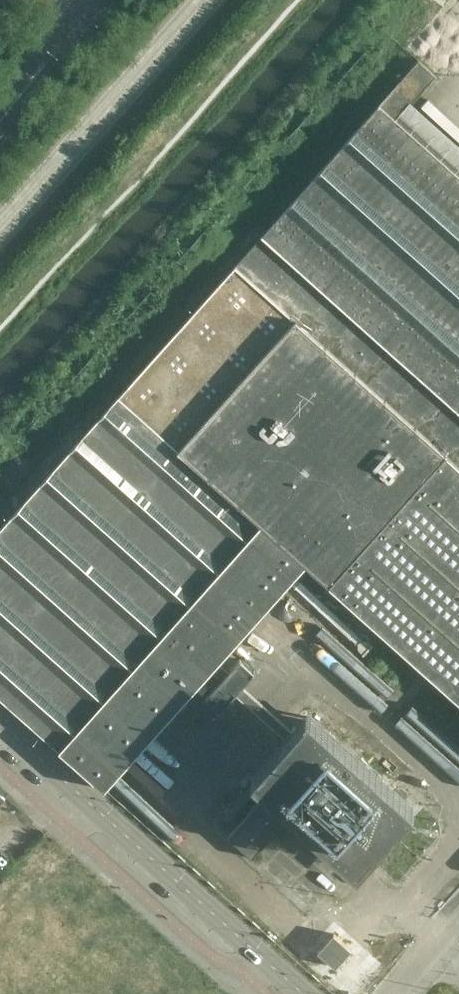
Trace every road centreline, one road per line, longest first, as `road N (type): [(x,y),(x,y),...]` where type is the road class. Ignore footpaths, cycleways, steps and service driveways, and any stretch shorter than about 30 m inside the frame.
road 1 (residential): [(311,993),(0,722)]
road 2 (secondary): [(0,117),(86,9)]

